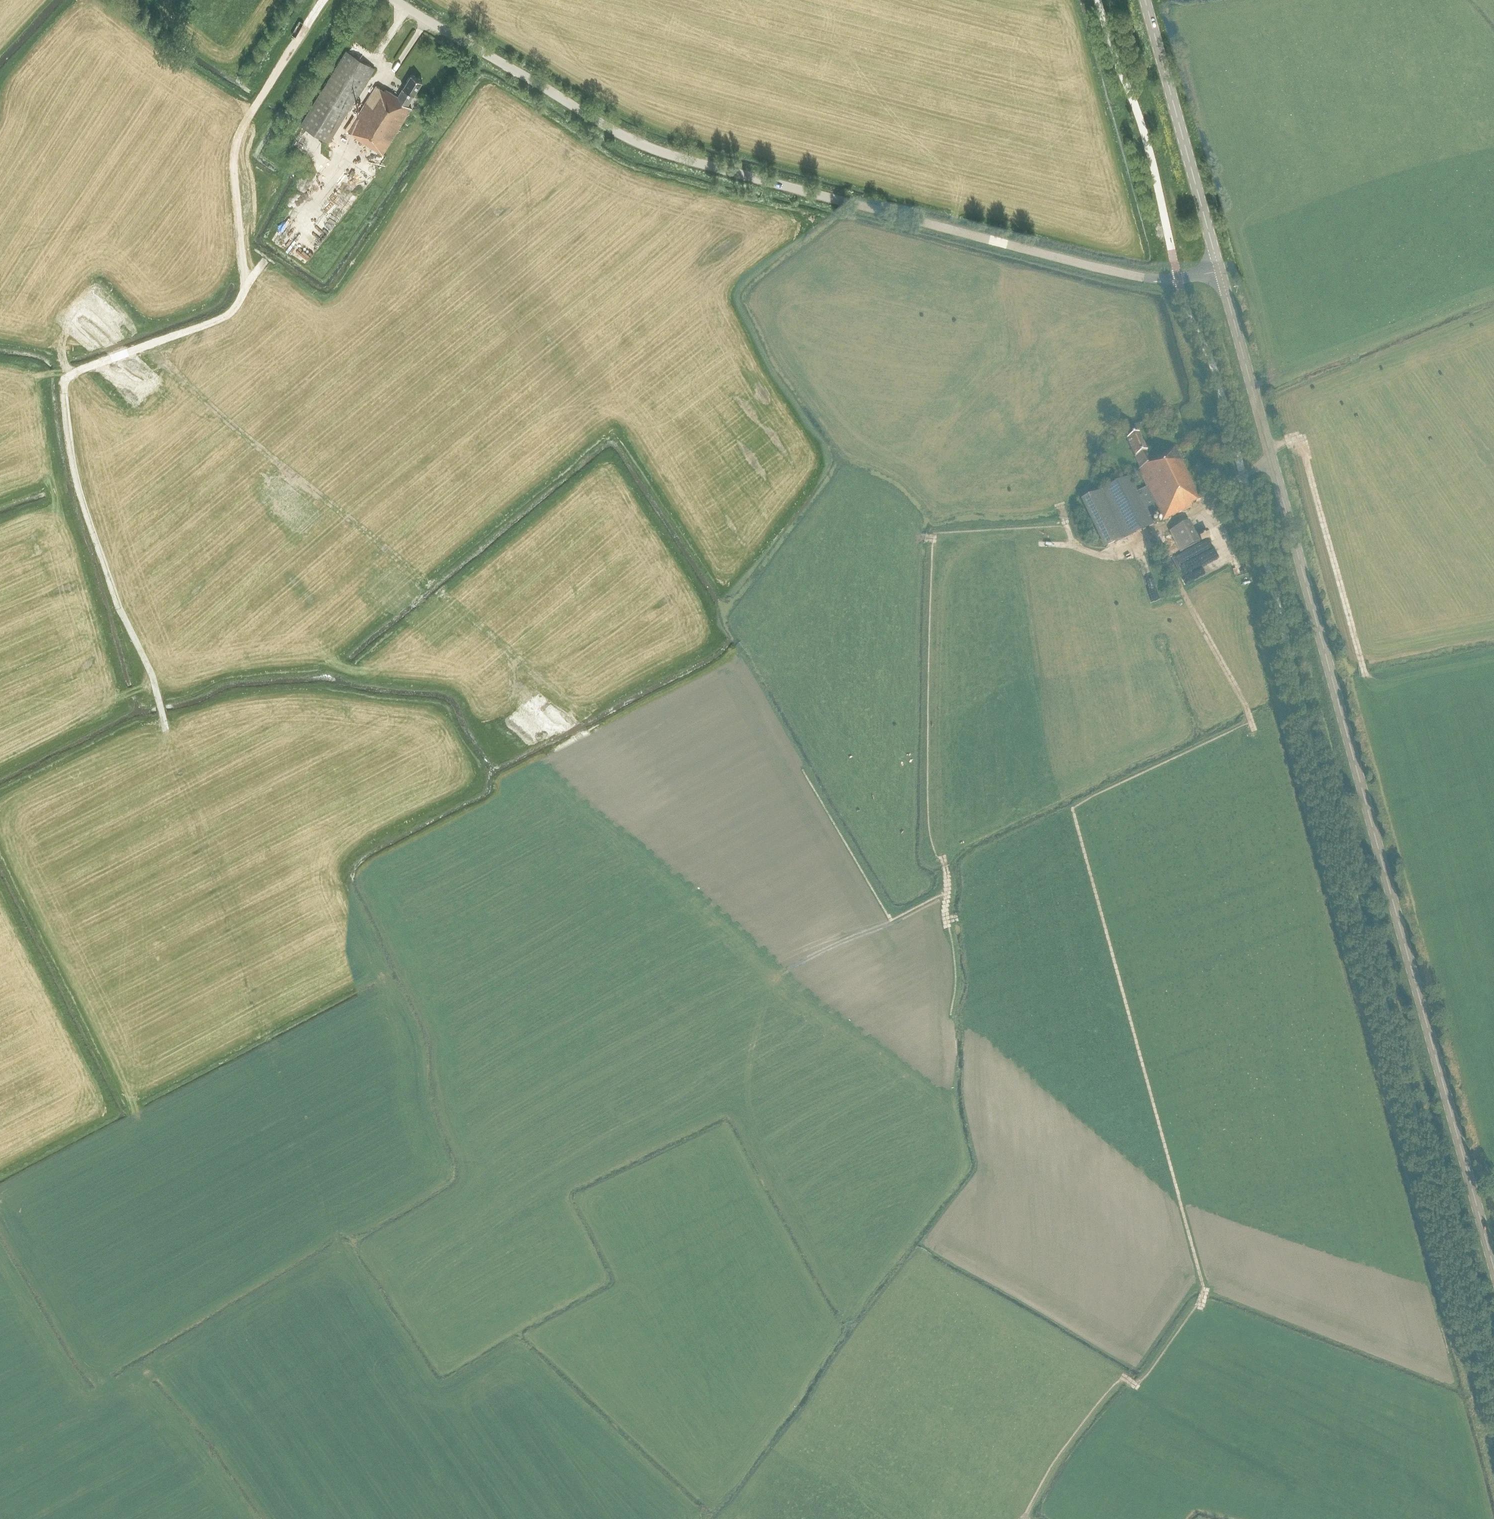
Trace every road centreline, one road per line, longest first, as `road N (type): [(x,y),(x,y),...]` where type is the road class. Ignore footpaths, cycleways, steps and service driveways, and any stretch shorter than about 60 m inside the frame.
road 1 (secondary): [(1493,1270),(1220,271)]
road 2 (track): [(324,0),(240,134),(235,181),(248,286),(236,310),(80,371),(65,384),(79,485),(119,607),(153,676),(166,731)]
road 3 (tertiary): [(396,0),(654,149),(1164,279)]
road 4 (secondary): [(1220,271),(1145,0)]
road 5 (track): [(1365,677),(1300,438),(1268,447)]
road 6 (track): [(1254,732),(1150,531)]
road 7 (track): [(1159,527),(1105,553),(1038,544)]

